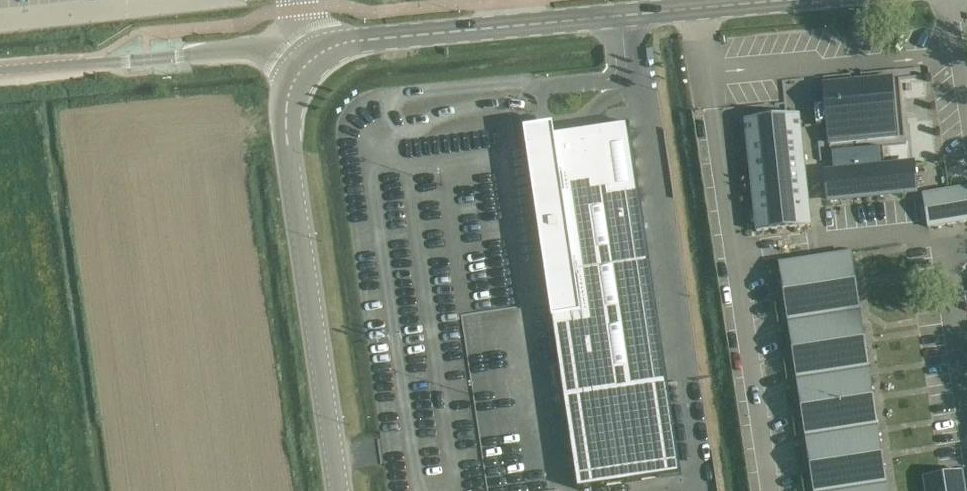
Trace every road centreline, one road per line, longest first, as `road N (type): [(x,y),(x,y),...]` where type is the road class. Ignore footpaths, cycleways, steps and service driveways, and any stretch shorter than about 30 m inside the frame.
road 1 (tertiary): [(301,68),(351,42),(794,0)]
road 2 (tertiary): [(338,490),(284,124),(286,95),(301,68)]
road 3 (tertiary): [(0,72),(258,49),(301,68)]

